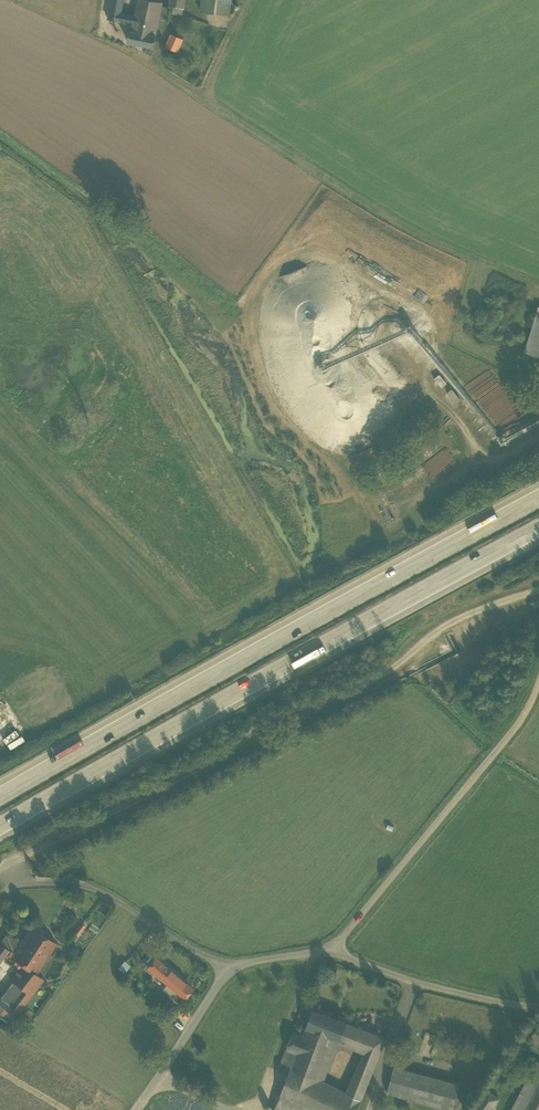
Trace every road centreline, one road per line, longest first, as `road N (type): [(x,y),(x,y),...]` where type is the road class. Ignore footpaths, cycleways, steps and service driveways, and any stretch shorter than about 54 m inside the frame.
road 1 (motorway): [(0,824),(538,526)]
road 2 (motorway): [(538,498),(0,795)]
road 3 (track): [(538,284),(402,225),(205,101),(250,0)]
road 4 (unclassified): [(321,953),(344,937),(506,739),(538,681)]
road 5 (unclassified): [(10,865),(29,882),(108,895),(200,955),(230,966)]
road 6 (unclassified): [(538,1007),(321,953)]
road 7 (unclassified): [(137,1109),(230,966)]

